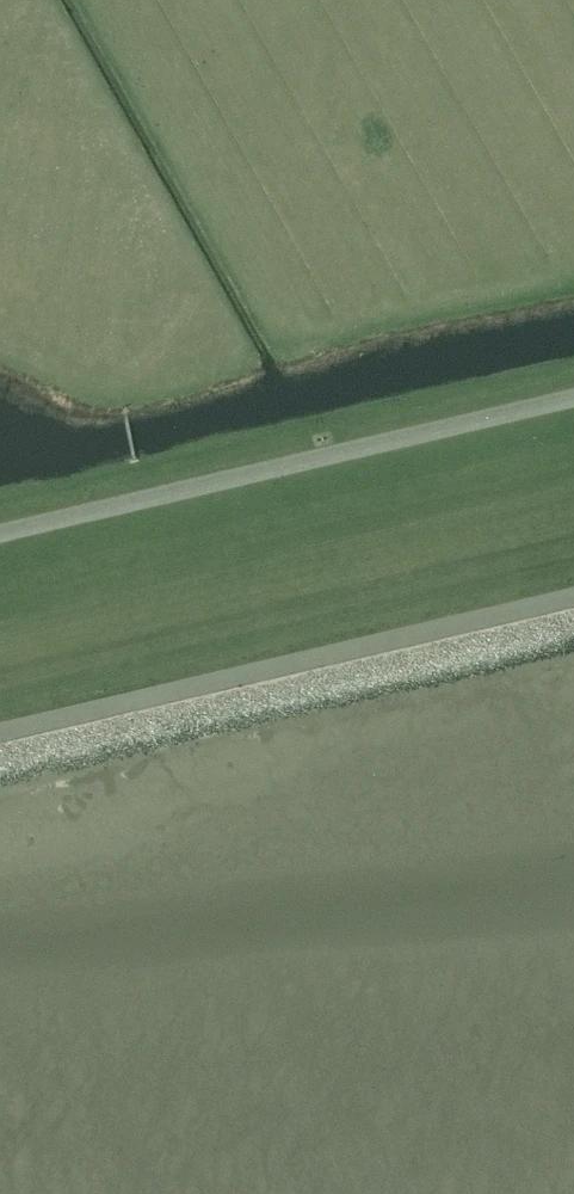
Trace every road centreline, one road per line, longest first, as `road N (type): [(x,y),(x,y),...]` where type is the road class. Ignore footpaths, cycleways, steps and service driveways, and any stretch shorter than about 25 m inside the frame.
road 1 (unclassified): [(573,406),(0,542)]
road 2 (unclassified): [(0,748),(573,613)]

